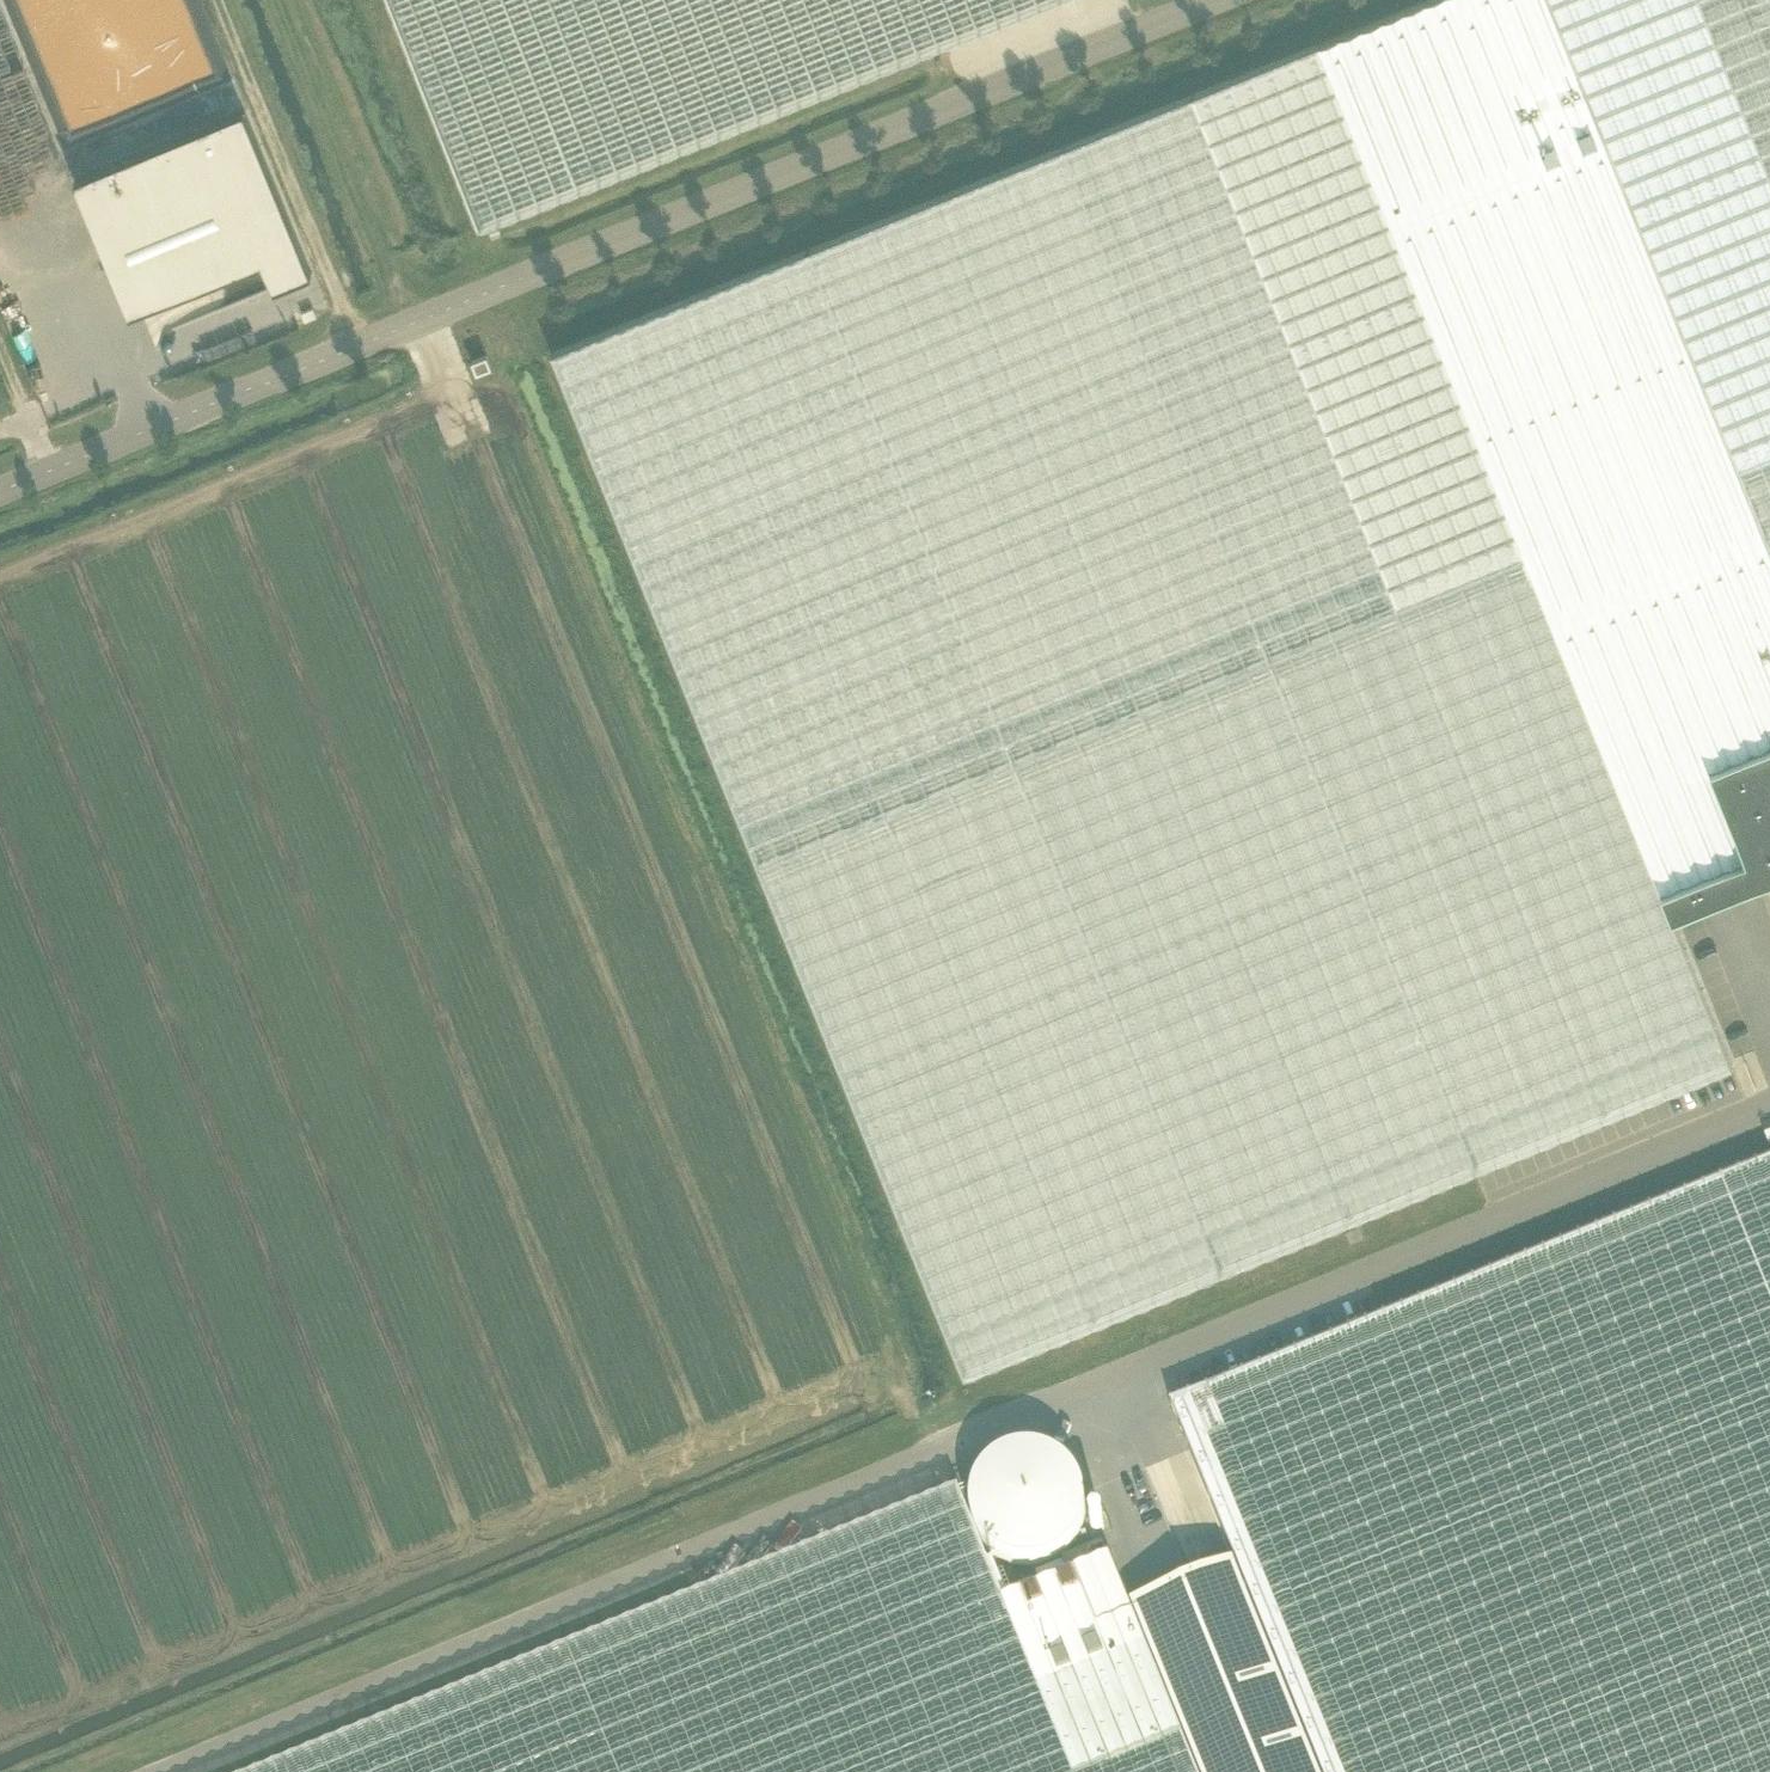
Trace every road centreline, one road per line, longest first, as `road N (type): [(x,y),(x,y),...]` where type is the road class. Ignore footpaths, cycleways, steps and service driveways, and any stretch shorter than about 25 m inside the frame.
road 1 (unclassified): [(1206,0),(0,491)]
road 2 (track): [(356,346),(214,0)]
road 3 (track): [(413,323),(285,0)]
road 4 (track): [(0,353),(47,472)]

